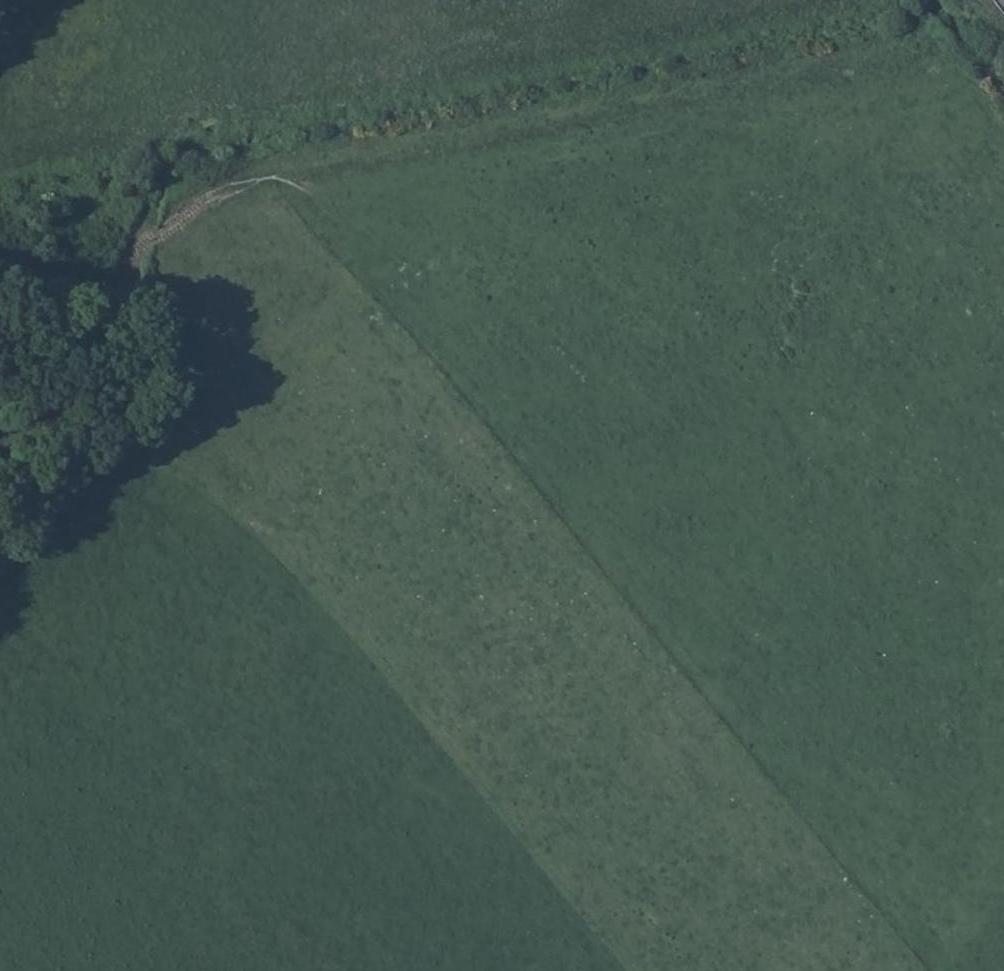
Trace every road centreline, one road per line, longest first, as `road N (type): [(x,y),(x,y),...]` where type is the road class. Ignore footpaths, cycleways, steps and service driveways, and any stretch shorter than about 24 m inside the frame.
road 1 (track): [(0,540),(153,230),(160,138)]

